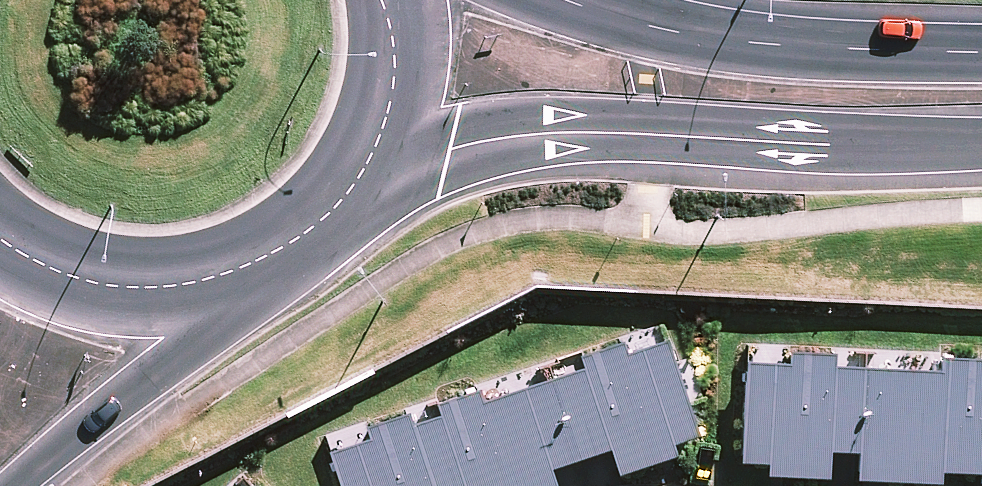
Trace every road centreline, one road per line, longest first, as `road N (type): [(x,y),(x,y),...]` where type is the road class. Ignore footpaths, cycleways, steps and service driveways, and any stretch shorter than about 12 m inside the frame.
road 1 (secondary): [(981,148),(574,133),(496,139),(358,181)]
road 2 (secondary): [(573,0),(709,34),(981,52)]
road 3 (tertiary): [(280,252),(15,485)]
road 4 (secondary): [(280,252),(210,280),(148,289),(93,283),(35,264),(0,239)]
road 5 (secondary): [(395,0),(400,51),(390,106),(358,181)]

